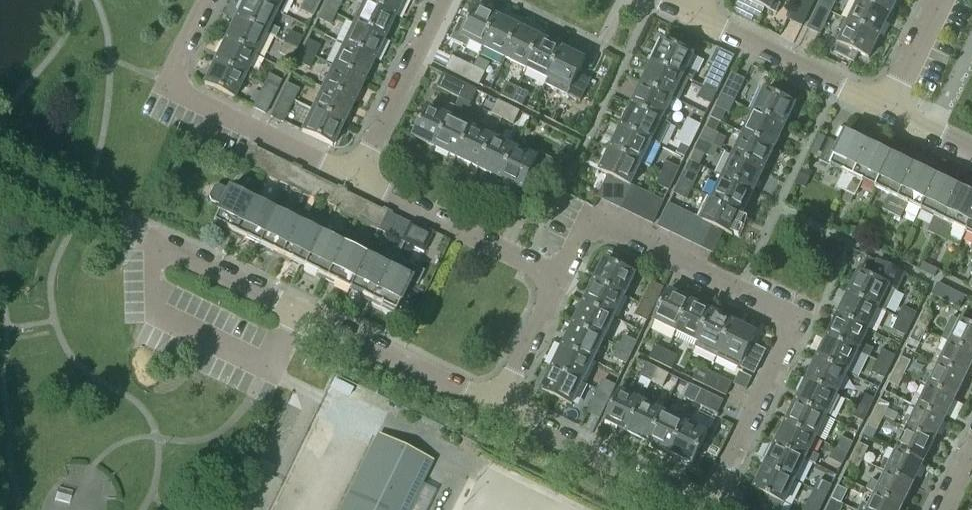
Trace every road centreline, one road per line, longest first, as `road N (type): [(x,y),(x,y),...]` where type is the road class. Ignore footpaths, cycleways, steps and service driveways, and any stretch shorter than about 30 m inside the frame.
road 1 (residential): [(564,277),(590,220),(798,321),(710,509)]
road 2 (residential): [(152,246),(499,411)]
road 3 (residential): [(209,0),(165,85),(360,180)]
road 4 (residential): [(499,411),(709,509)]
road 5 (residential): [(564,277),(360,180)]
road 6 (residential): [(890,113),(696,15)]
road 7 (residential): [(360,180),(444,0)]
road 8 (residential): [(499,411),(564,277)]
road 9 (residential): [(890,113),(942,0)]

